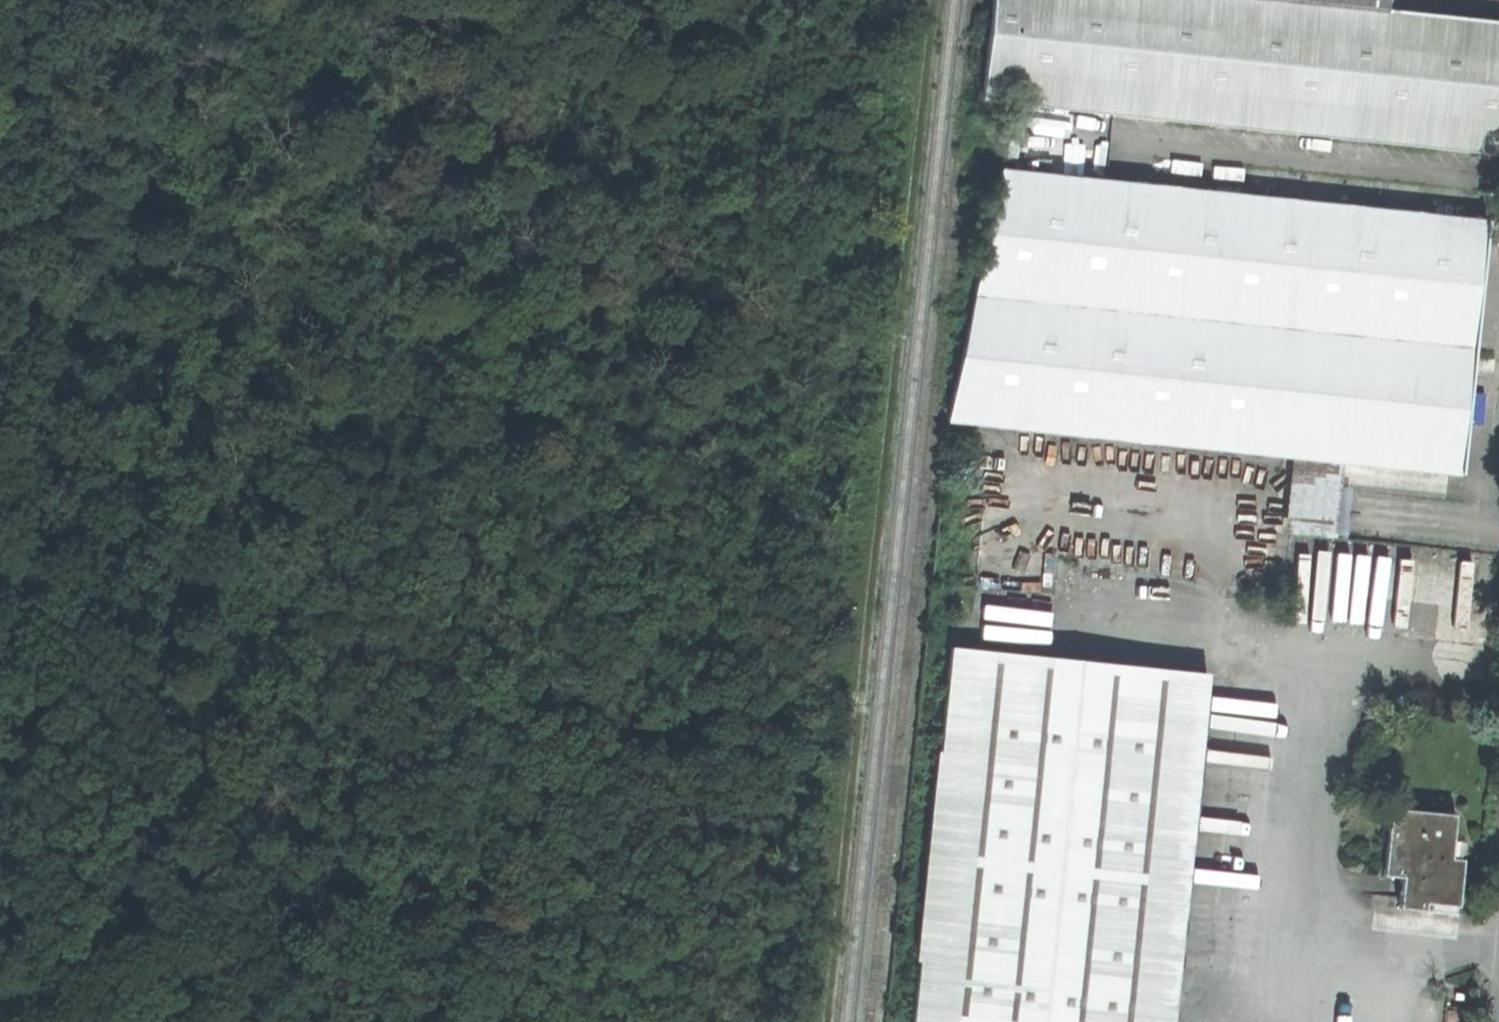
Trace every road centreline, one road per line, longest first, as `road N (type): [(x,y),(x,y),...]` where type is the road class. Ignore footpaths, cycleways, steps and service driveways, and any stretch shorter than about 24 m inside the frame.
road 1 (track): [(0,466),(34,529),(0,635)]

